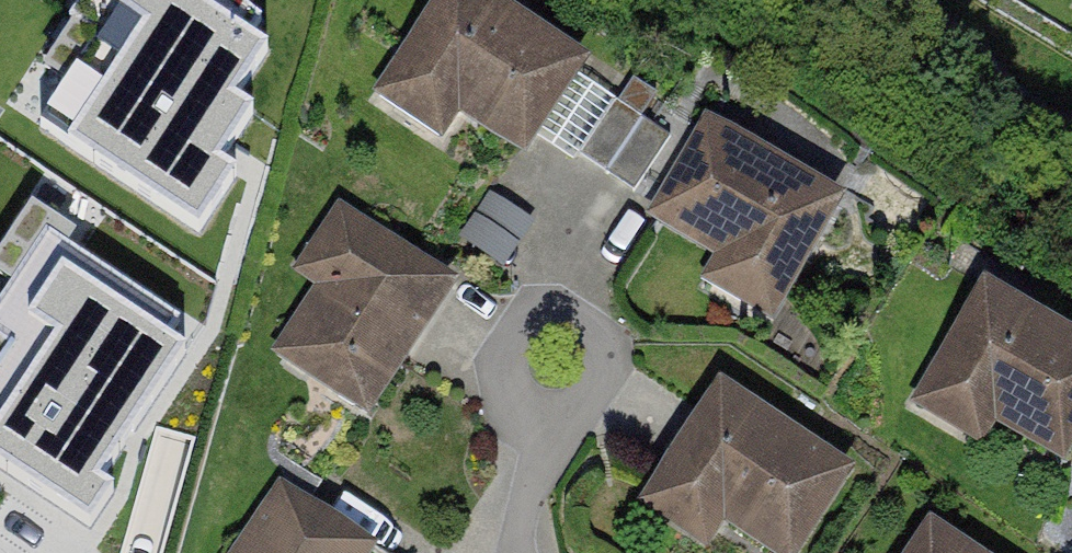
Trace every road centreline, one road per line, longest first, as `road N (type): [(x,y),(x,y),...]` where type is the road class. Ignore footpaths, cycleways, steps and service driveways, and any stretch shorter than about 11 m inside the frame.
road 1 (residential): [(543,416),(591,406),(608,377),(592,330),(546,318)]
road 2 (residential): [(524,552),(543,416)]
road 3 (residential): [(546,318),(518,335),(507,365),(516,397),(543,416)]

